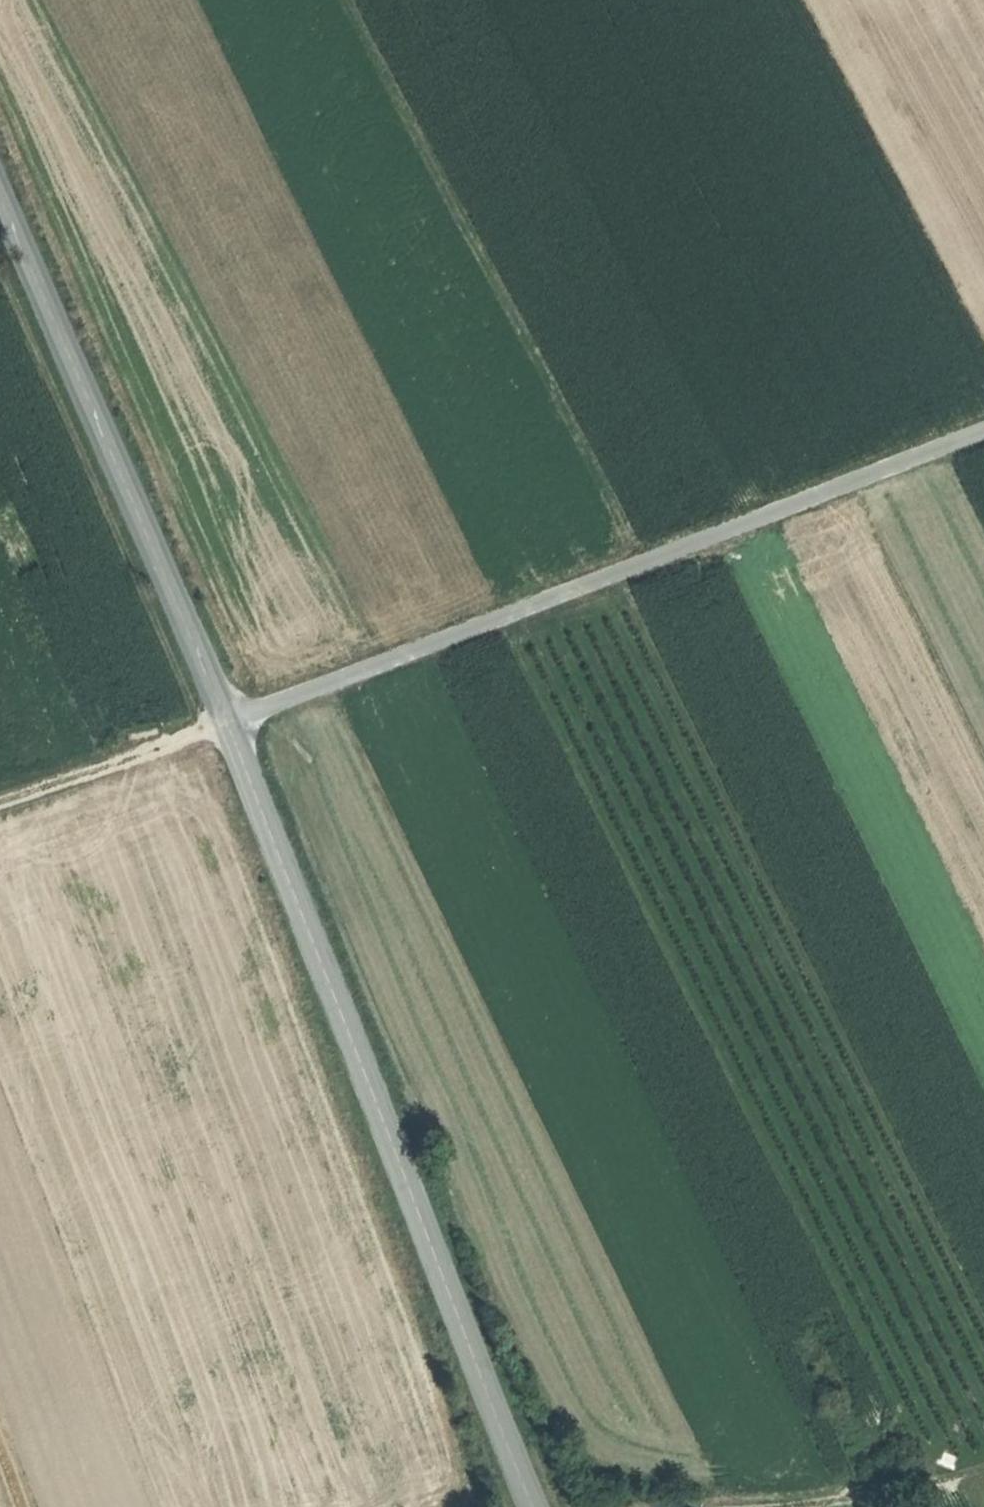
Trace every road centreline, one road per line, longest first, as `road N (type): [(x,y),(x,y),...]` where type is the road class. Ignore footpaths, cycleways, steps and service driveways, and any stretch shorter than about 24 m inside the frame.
road 1 (tertiary): [(534,1506),(231,722)]
road 2 (unclassified): [(231,722),(983,427)]
road 3 (tertiary): [(231,722),(0,196)]
road 4 (track): [(0,800),(231,722)]
road 5 (track): [(983,1467),(760,1506)]

